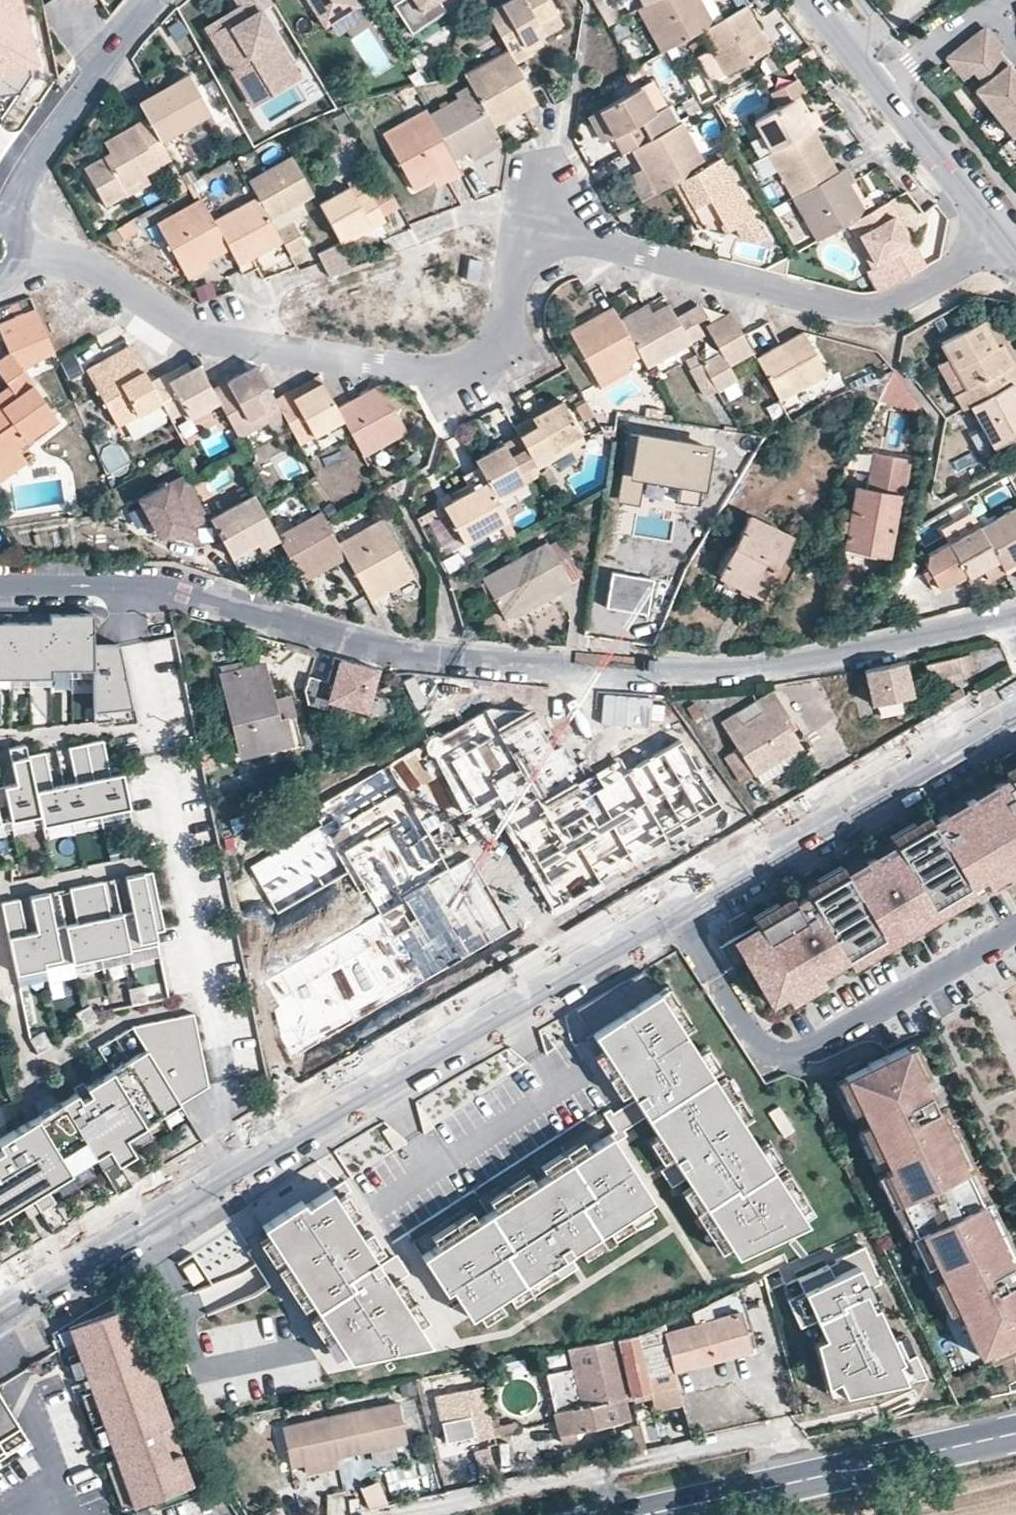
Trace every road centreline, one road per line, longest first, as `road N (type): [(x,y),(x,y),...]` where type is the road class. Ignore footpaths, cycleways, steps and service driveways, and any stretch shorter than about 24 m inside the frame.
road 1 (tertiary): [(1015,711),(0,1310)]
road 2 (residential): [(999,238),(871,309),(568,240),(525,263),(500,359),(480,383),(452,387),(203,338),(96,272),(18,257)]
road 3 (residential): [(0,588),(159,586),(377,647),(651,674),(809,661),(1015,615)]
road 4 (primary): [(644,1514),(1015,1432)]
road 5 (residential): [(811,0),(999,238)]
road 6 (residential): [(0,220),(81,92),(159,0)]

